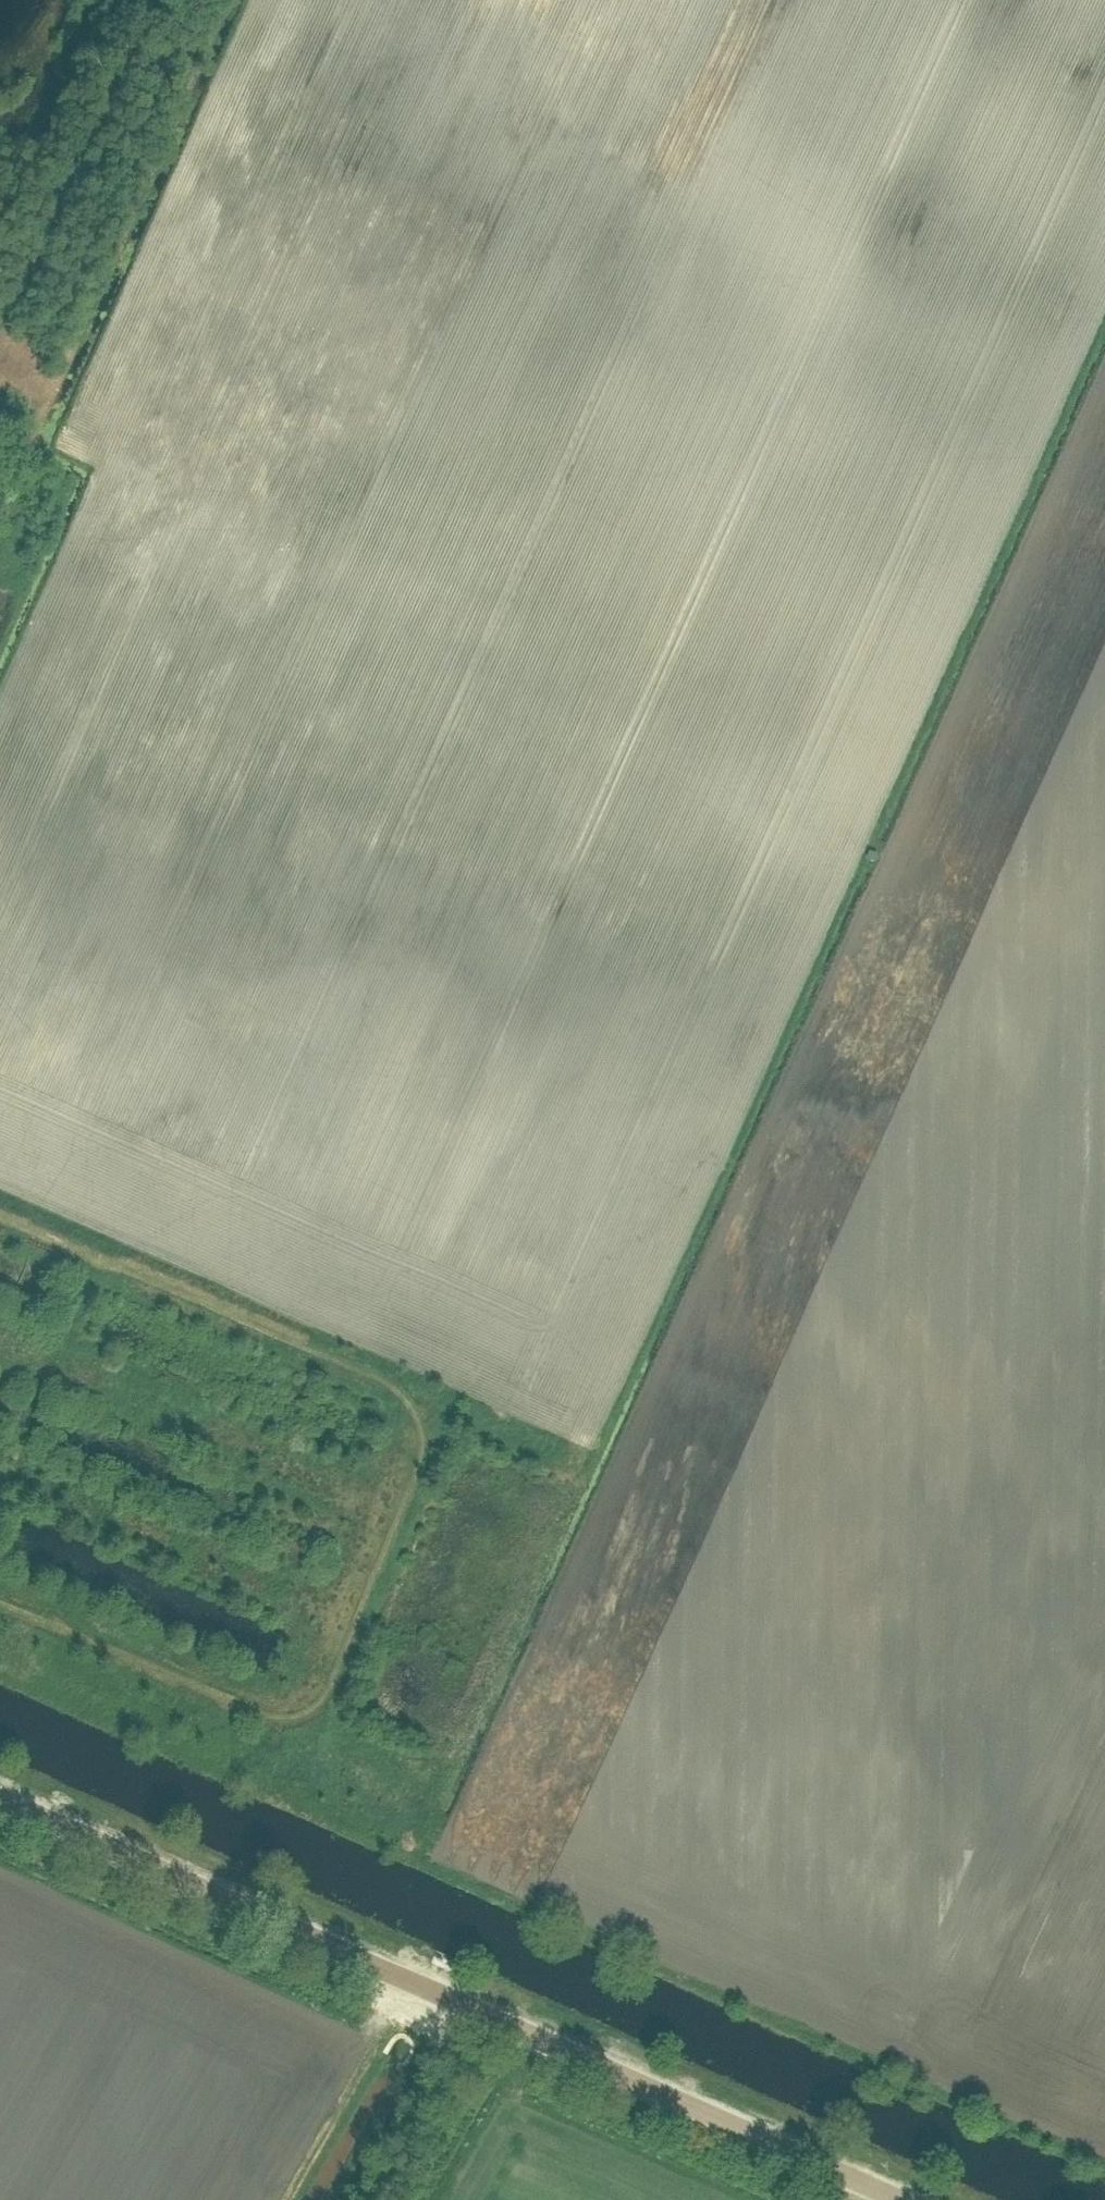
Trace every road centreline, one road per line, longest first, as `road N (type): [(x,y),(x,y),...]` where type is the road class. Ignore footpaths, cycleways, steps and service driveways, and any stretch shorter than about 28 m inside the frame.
road 1 (tertiary): [(902,2199),(0,1798)]

